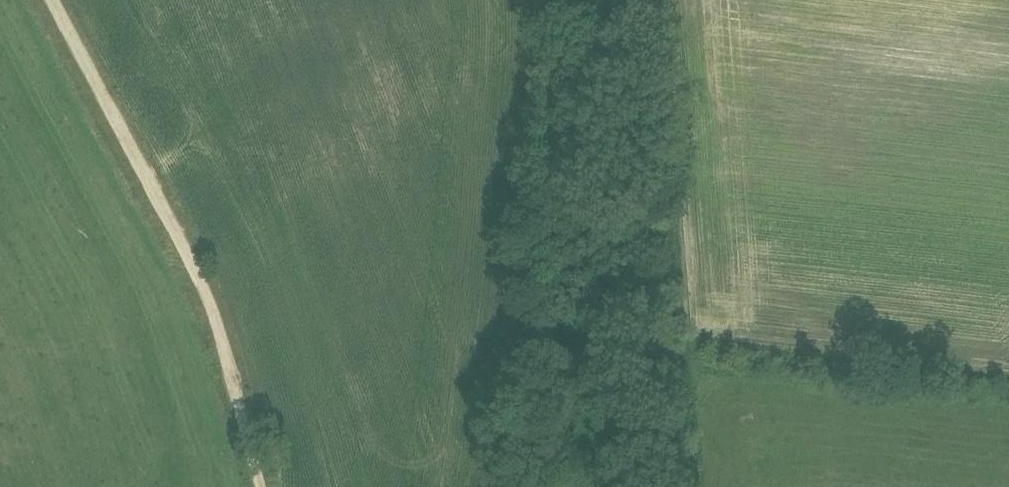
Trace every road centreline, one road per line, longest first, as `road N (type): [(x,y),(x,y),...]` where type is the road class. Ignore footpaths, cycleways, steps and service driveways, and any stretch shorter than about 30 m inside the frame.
road 1 (track): [(249,486),(191,280),(49,0)]

